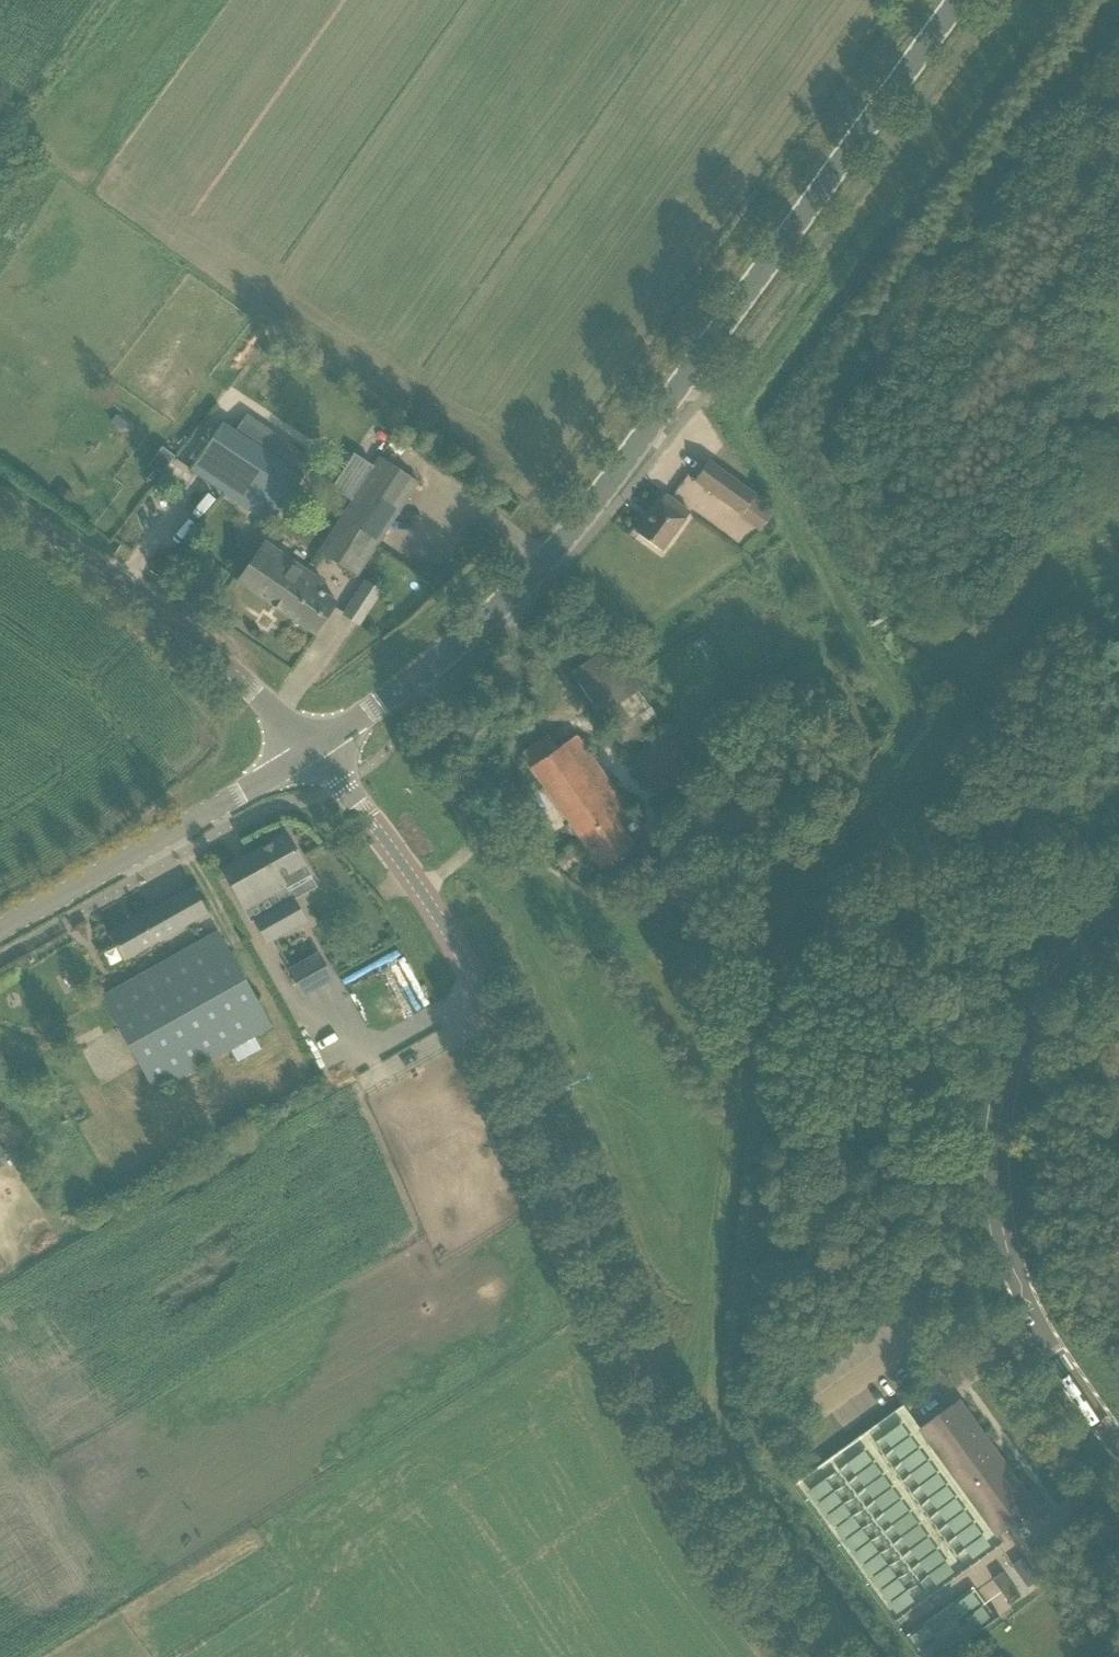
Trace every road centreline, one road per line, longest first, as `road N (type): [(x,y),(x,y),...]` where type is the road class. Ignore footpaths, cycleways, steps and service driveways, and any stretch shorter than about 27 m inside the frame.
road 1 (track): [(1030,0),(736,408),(744,440),(900,705),(900,732),(746,942),(706,1309)]
road 2 (unclassified): [(814,1656),(715,1515),(664,1414),(465,963),(422,891),(316,753)]
road 3 (tertiary): [(316,753),(420,680),(577,526),(958,0)]
road 4 (track): [(422,891),(455,865),(497,877),(562,990),(706,1309)]
road 5 (unclassified): [(316,753),(216,658),(0,506)]
road 6 (tertiary): [(0,935),(316,753)]

